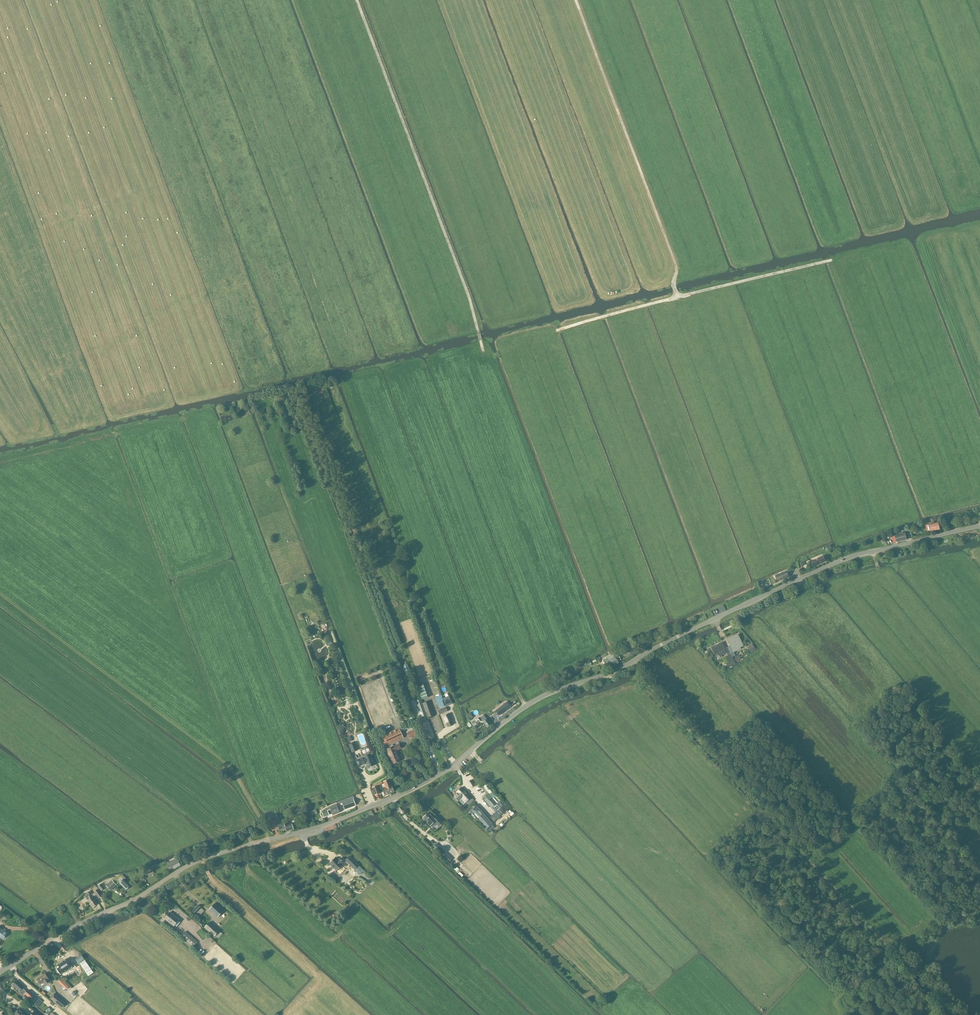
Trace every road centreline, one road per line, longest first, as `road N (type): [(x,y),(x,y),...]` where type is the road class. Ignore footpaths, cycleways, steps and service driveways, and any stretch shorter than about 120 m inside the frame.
road 1 (unclassified): [(979,527),(819,569),(610,673),(531,702),(414,789),(339,821),(191,864),(0,971)]
road 2 (track): [(480,328),(359,0)]
road 3 (track): [(579,0),(678,266),(677,293)]
road 4 (track): [(832,257),(595,319)]

